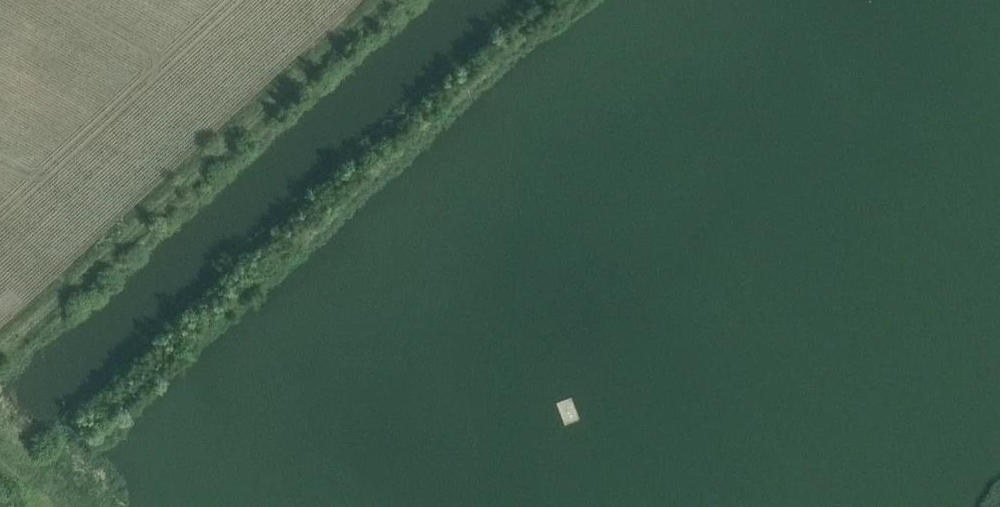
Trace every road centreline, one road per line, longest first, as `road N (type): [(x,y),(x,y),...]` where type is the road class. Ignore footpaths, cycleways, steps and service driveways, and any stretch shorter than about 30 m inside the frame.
road 1 (track): [(0,346),(383,0)]

